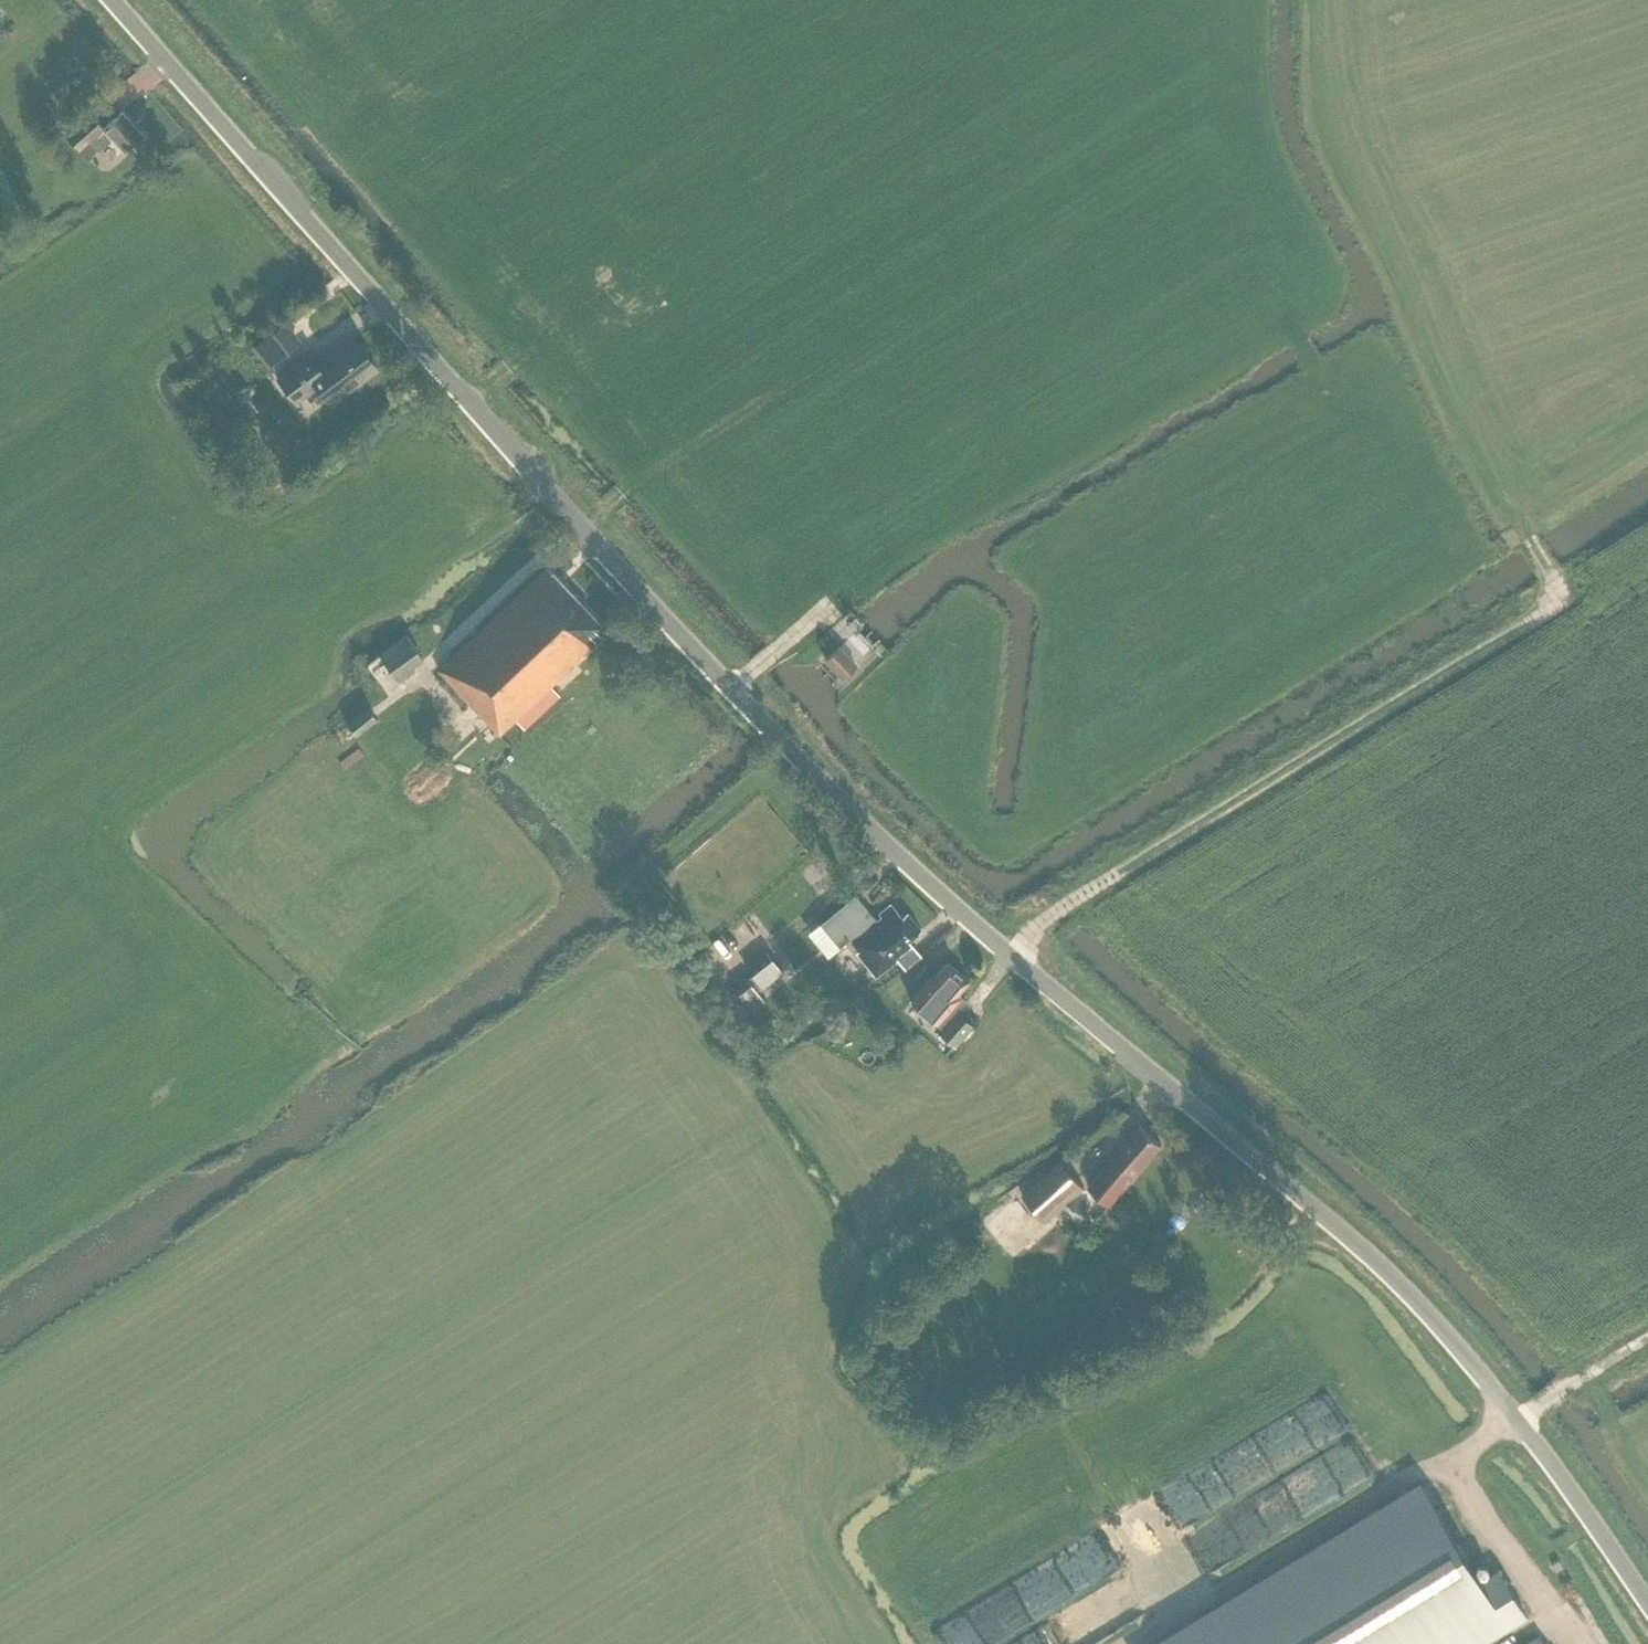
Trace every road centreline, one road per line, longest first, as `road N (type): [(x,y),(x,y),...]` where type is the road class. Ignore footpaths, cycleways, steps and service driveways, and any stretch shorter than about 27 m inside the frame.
road 1 (unclassified): [(1647,1605),(1536,1447),(1407,1294),(956,911),(794,760),(111,0)]

